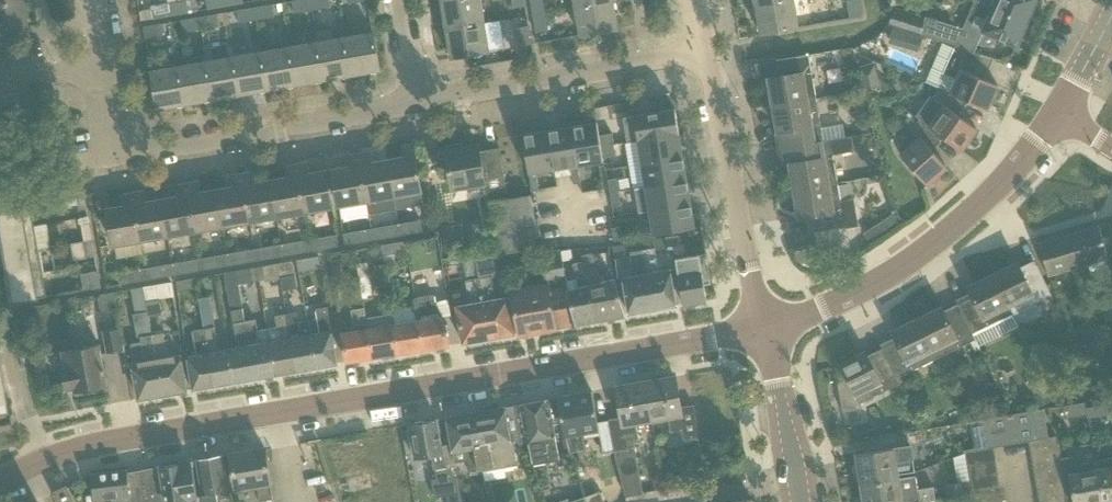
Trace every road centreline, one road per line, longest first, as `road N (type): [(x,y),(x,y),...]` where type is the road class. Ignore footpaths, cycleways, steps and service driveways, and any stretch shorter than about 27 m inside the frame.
road 1 (tertiary): [(0,479),(97,447),(764,327)]
road 2 (residential): [(426,99),(132,150),(121,144),(109,82)]
road 3 (tertiary): [(764,327),(819,313),(911,259),(1004,177),(1057,112)]
road 4 (residential): [(764,327),(710,42)]
road 5 (residential): [(710,42),(426,99)]
road 6 (tertiary): [(801,501),(764,327)]

